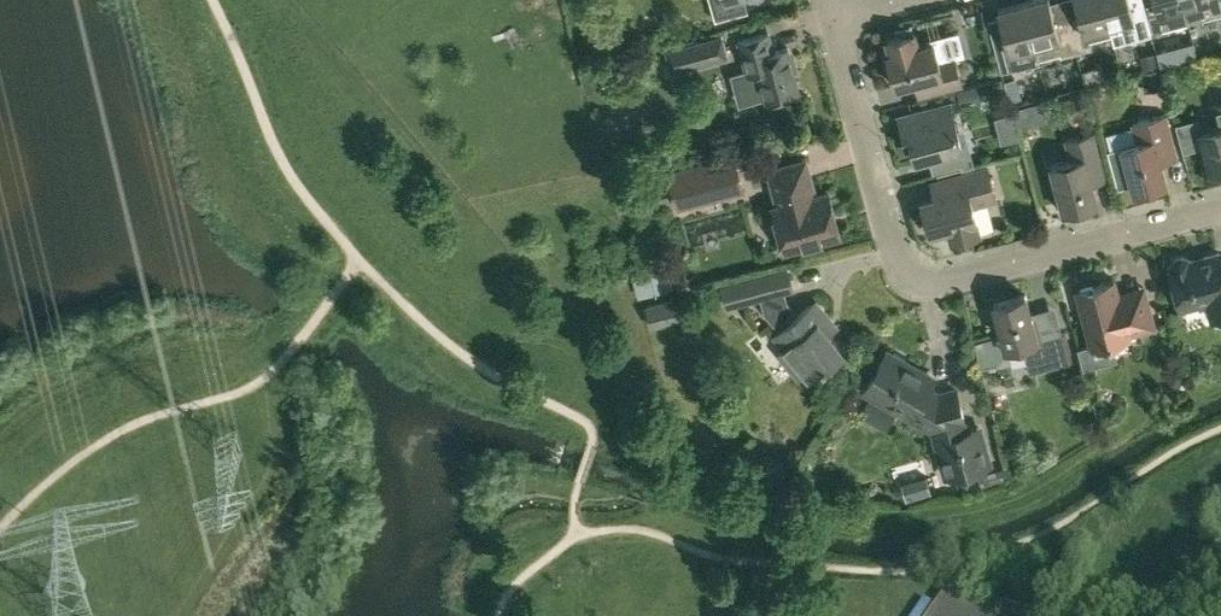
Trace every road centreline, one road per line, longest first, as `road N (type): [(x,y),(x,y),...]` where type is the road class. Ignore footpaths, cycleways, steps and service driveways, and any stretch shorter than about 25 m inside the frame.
road 1 (residential): [(1220,210),(957,281),(910,277),(895,256),(833,19)]

